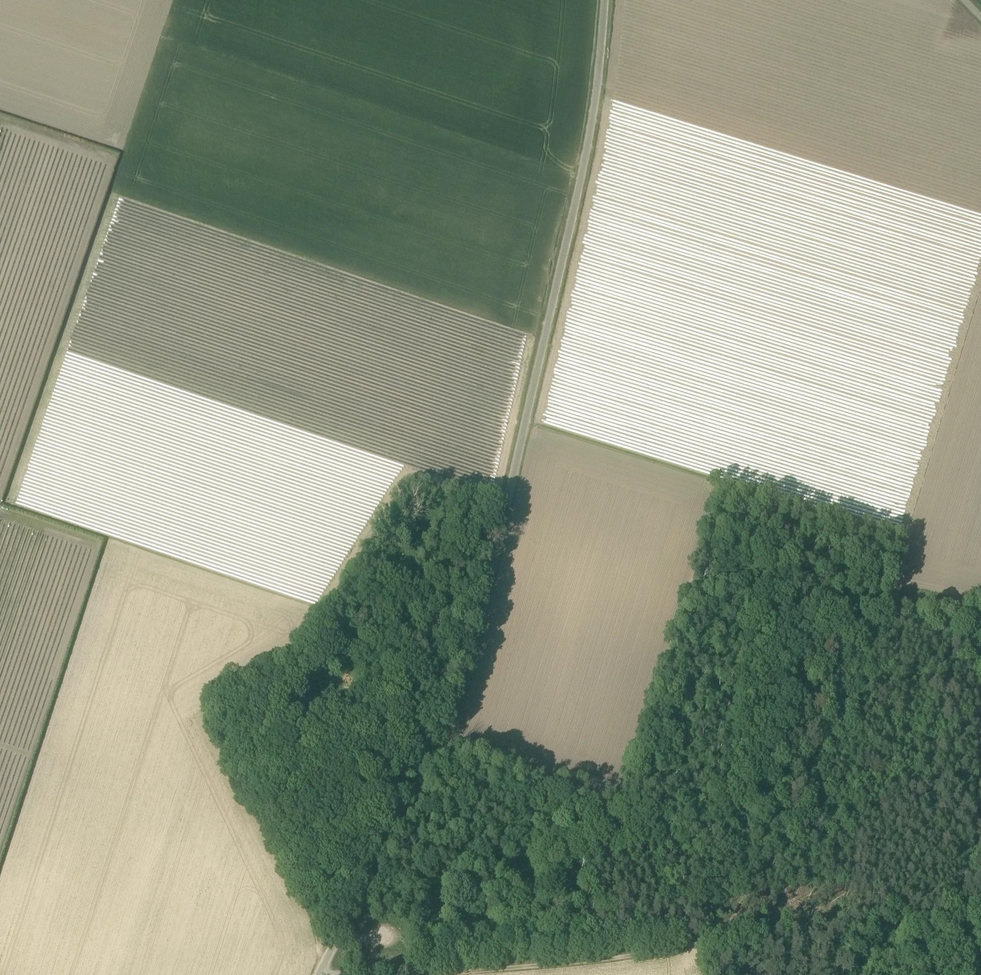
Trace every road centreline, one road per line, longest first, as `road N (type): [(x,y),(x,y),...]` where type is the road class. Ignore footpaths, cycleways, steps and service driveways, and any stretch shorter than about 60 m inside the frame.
road 1 (unclassified): [(318,974),(463,694),(586,183),(608,0)]
road 2 (track): [(319,971),(812,947),(980,925)]

